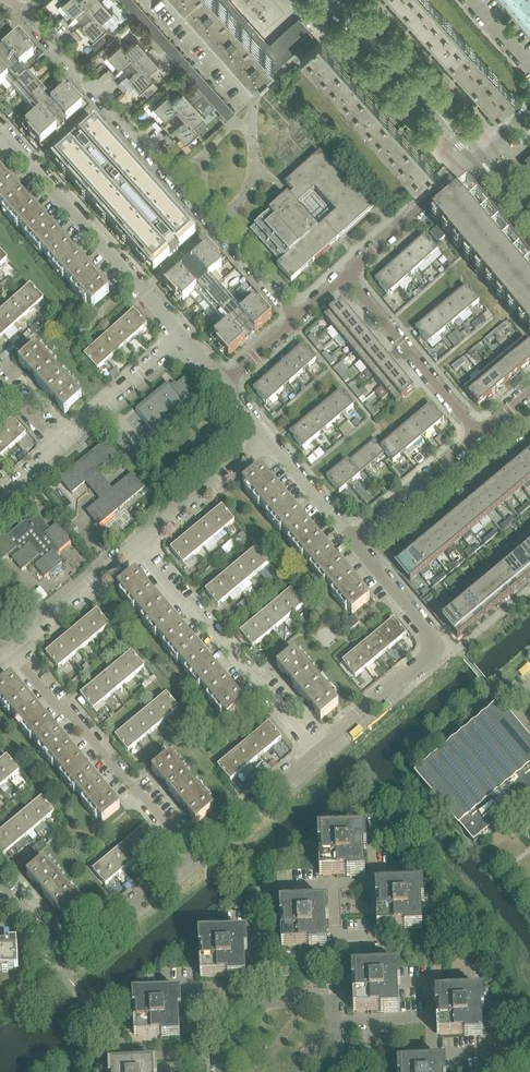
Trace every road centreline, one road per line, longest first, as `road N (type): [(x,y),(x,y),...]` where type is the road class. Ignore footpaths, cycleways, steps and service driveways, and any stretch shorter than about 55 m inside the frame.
road 1 (residential): [(13,0),(298,318)]
road 2 (residential): [(319,750),(443,644),(352,539)]
road 3 (residential): [(181,340),(1,134)]
road 4 (residential): [(193,856),(12,654)]
road 5 (residential): [(319,750),(136,550)]
road 6 (residential): [(216,1054),(213,1016),(226,1004),(338,997),(337,1071)]
road 7 (residential): [(478,158),(337,0)]
road 8 (residential): [(345,275),(478,434)]
road 9 (residential): [(478,158),(345,275)]
road 10 (residential): [(136,550),(271,442)]
road 11 (residential): [(65,963),(193,856)]
road 12 (residential): [(56,449),(181,340)]
road 13 (residential): [(193,856),(319,750)]
road 14 (residential): [(352,539),(478,434)]
road 15 (residential): [(12,654),(136,550)]
road 16 (residential): [(352,539),(271,442)]

